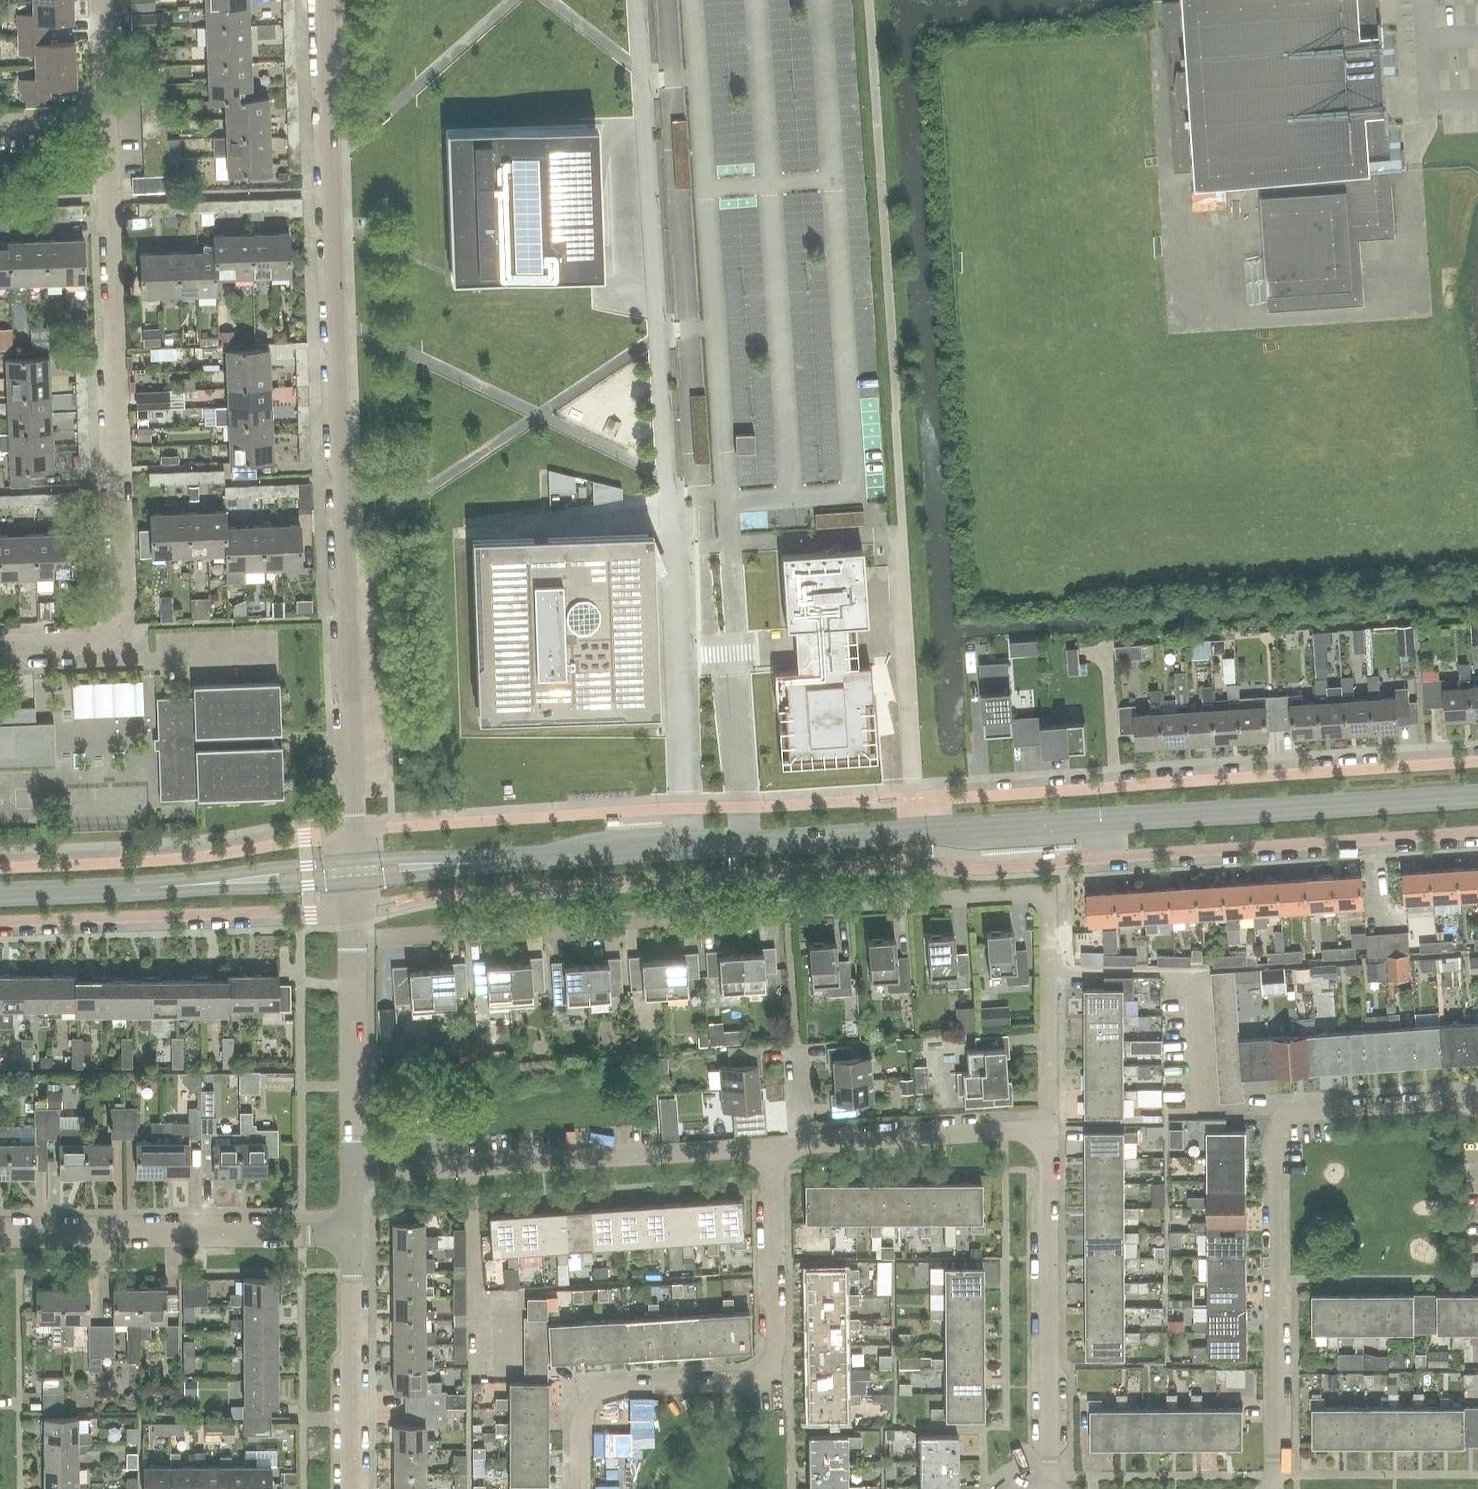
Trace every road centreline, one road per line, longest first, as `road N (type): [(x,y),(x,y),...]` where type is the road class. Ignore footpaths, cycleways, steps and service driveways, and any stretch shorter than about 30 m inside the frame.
road 1 (residential): [(354,942),(1047,897),(1050,1129)]
road 2 (residential): [(355,835),(326,0)]
road 3 (residential): [(0,648),(91,644),(119,625),(105,114)]
road 4 (residential): [(1477,759),(915,799),(912,832)]
road 5 (secondary): [(353,872),(912,832)]
road 6 (residential): [(1273,1488),(1277,1149),(1294,1118),(1477,1112)]
road 7 (residential): [(581,1488),(579,1426),(590,1398),(624,1388),(761,1386),(779,1367),(771,1146)]
road 8 (residential): [(354,1179),(771,1146)]
road 9 (residential): [(1100,820),(1106,856),(1477,831)]
road 10 (secondary): [(1100,820),(1477,792)]
road 11 (residential): [(1050,1129),(1047,1488)]
road 12 (residential): [(355,835),(196,858),(0,868)]
road 13 (residential): [(354,1231),(0,1234)]
road 14 (secondary): [(0,894),(353,872)]
road 15 (residential): [(0,922),(353,911)]
road 16 (residential): [(354,1488),(354,1231)]
road 17 (residential): [(805,1144),(1050,1129)]
road 18 (residential): [(354,1179),(354,942)]
road 19 (secondary): [(912,832),(1100,820)]

